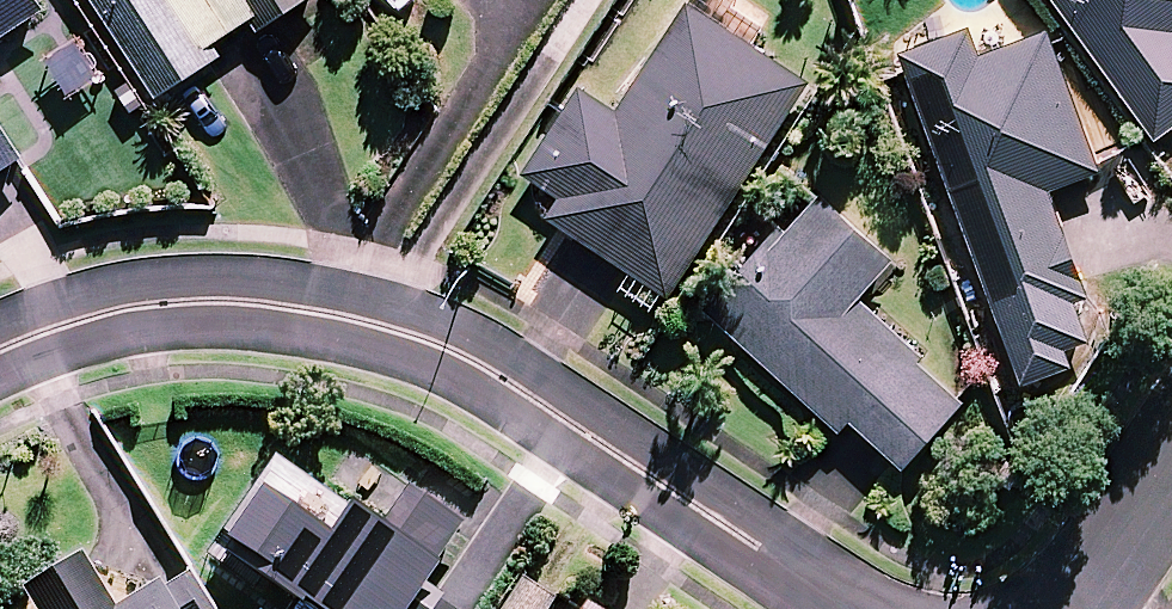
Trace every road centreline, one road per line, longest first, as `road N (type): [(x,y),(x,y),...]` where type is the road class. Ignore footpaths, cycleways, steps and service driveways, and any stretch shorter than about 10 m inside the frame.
road 1 (residential): [(0,352),(92,314),(208,300),(356,317),(472,361),(847,608)]
road 2 (residential): [(1079,608),(1171,470)]

